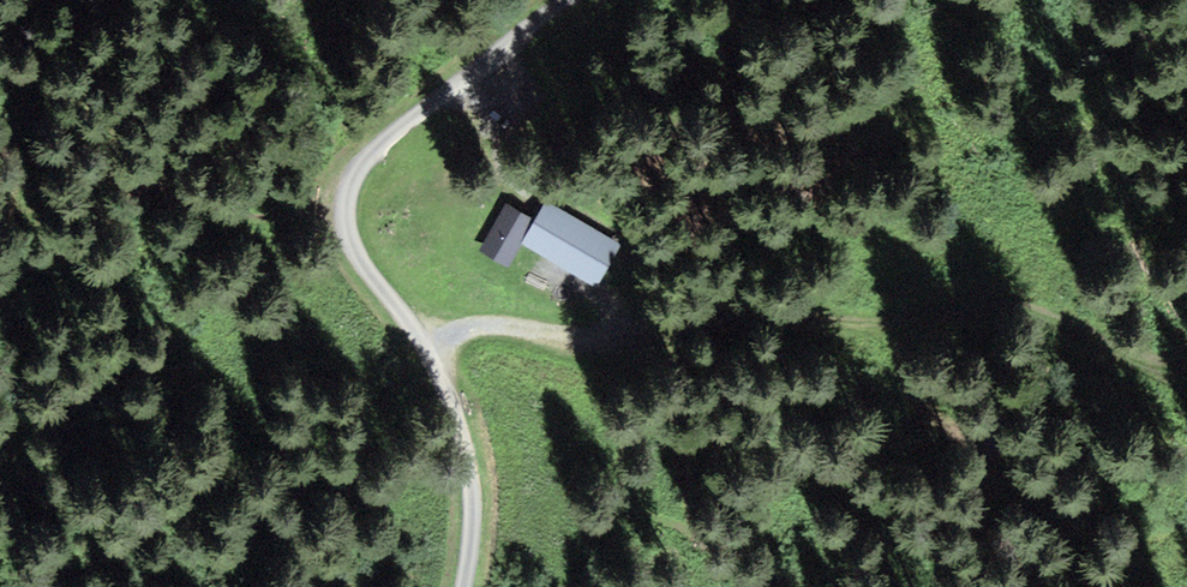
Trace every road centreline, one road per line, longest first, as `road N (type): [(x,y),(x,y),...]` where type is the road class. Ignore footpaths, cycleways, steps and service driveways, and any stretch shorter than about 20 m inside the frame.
road 1 (track): [(563,0),(406,124),(366,163),(346,209),(359,265),(423,342),(444,389),(469,496),(459,586)]
road 2 (track): [(970,298),(685,313),(619,329)]
road 3 (track): [(970,298),(1186,237)]
road 4 (track): [(436,362),(453,338),(481,327),(524,324),(590,338),(619,329)]

